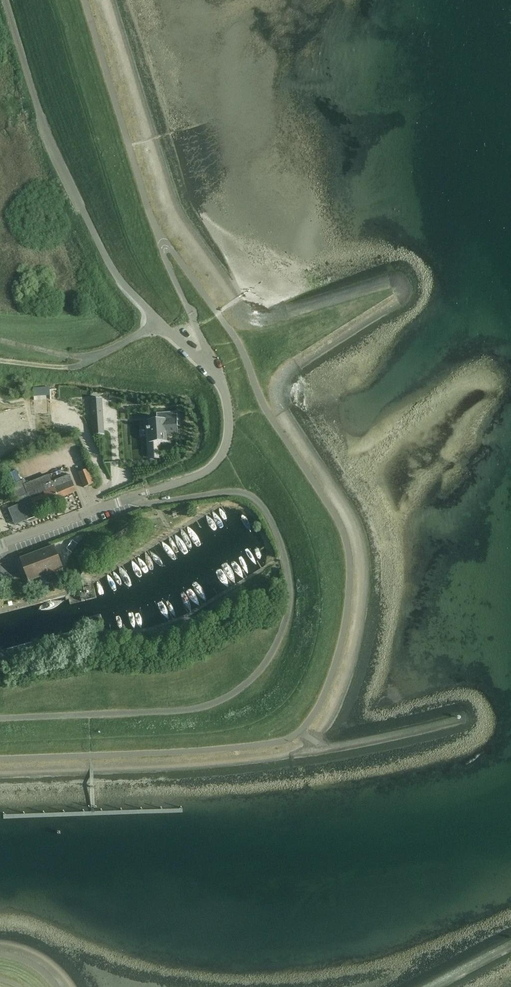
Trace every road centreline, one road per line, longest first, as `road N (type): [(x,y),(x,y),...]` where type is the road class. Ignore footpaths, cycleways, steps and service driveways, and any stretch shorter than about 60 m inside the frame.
road 1 (unclassified): [(162,324),(120,279),(70,185),(6,0)]
road 2 (unclassified): [(137,496),(218,460),(229,428),(218,381)]
road 3 (residential): [(0,544),(137,496)]

